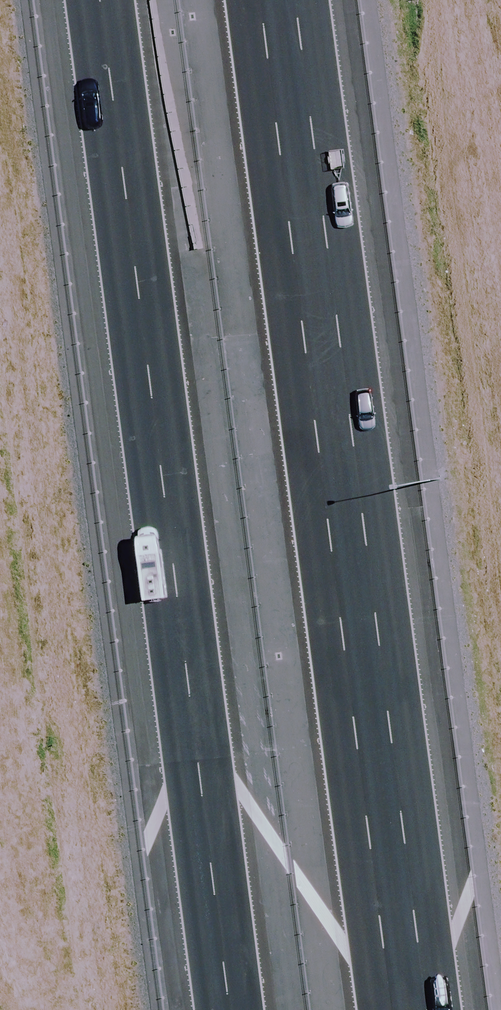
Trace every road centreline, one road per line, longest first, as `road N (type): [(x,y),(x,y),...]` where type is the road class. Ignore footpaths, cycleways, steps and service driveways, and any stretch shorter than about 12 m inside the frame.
road 1 (motorway): [(260,0),(395,1009)]
road 2 (motorway): [(232,1009),(102,0)]

